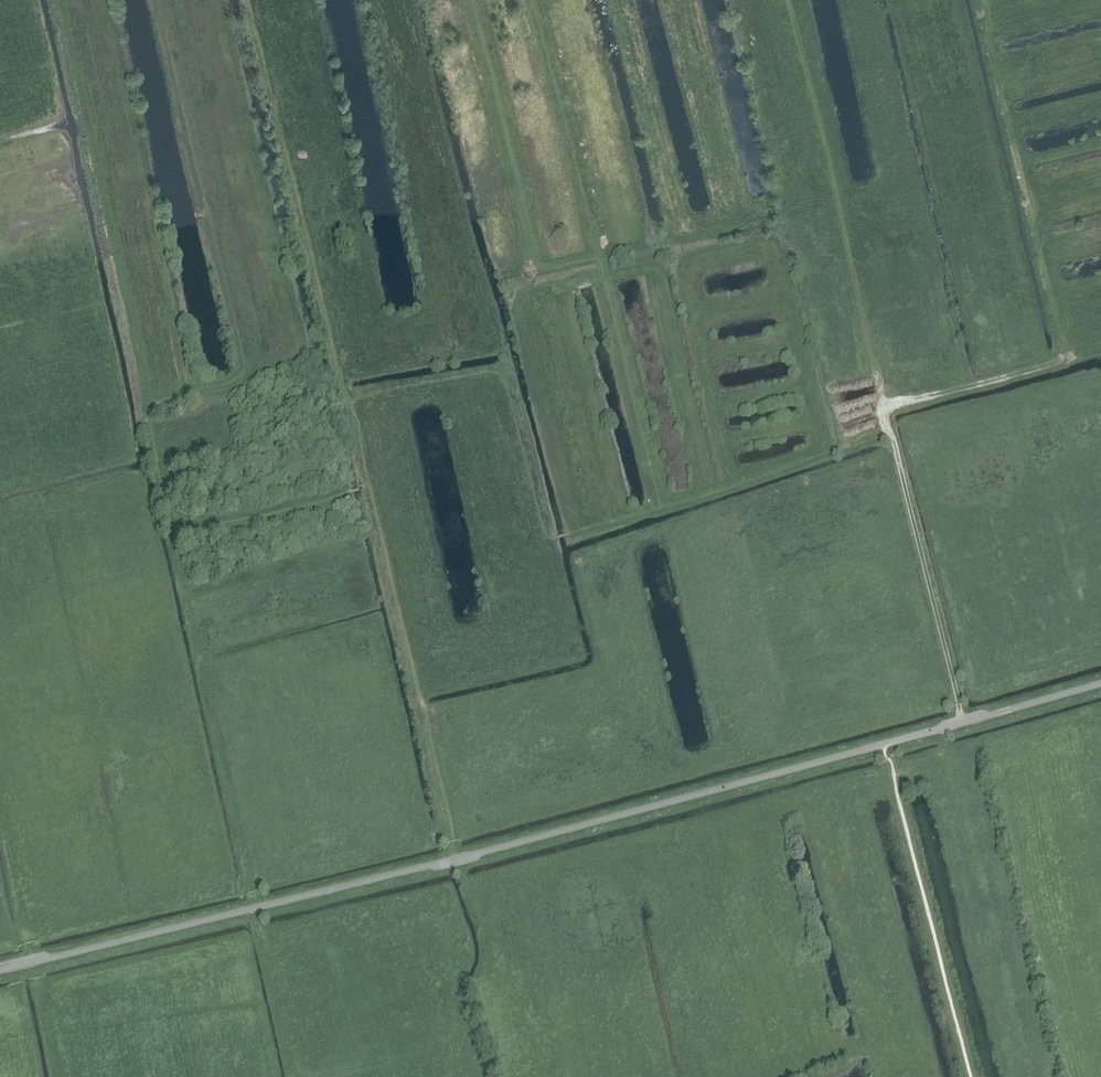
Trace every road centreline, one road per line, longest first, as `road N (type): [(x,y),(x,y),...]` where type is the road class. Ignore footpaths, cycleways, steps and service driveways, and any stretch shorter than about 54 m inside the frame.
road 1 (track): [(452,863),(347,397),(246,0)]
road 2 (track): [(887,423),(789,0)]
road 3 (track): [(254,910),(168,495)]
road 4 (track): [(963,723),(887,423)]

